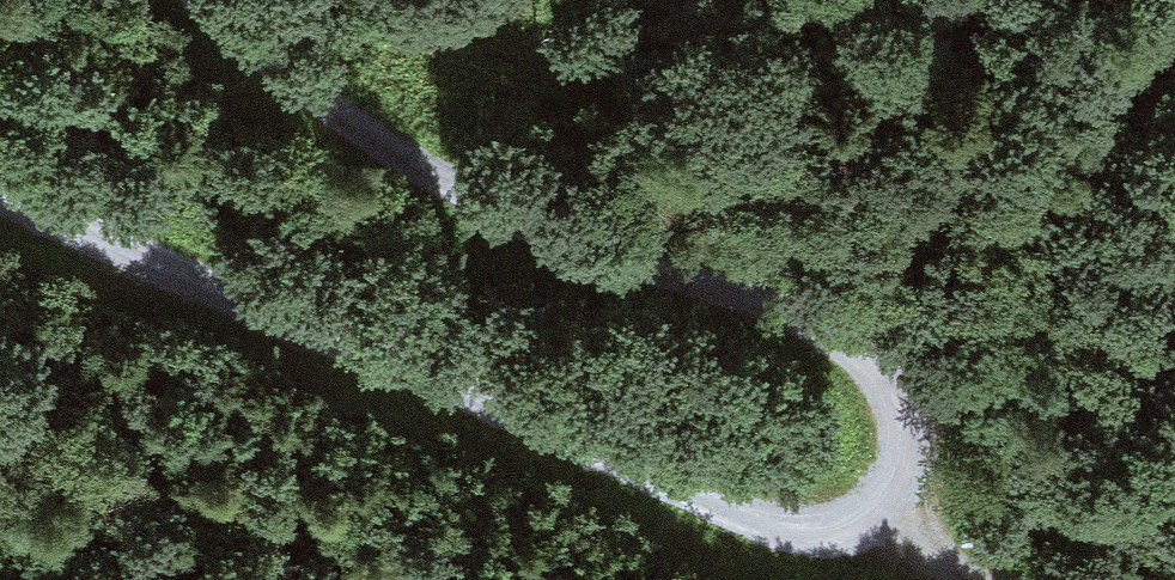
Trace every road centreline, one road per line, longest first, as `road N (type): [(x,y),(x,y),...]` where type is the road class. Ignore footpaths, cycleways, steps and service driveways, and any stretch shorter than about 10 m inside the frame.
road 1 (unclassified): [(0,203),(759,518),(836,528),(912,480),(920,409),(872,347),(466,190),(264,54),(214,0)]
road 2 (track): [(874,510),(991,579)]

